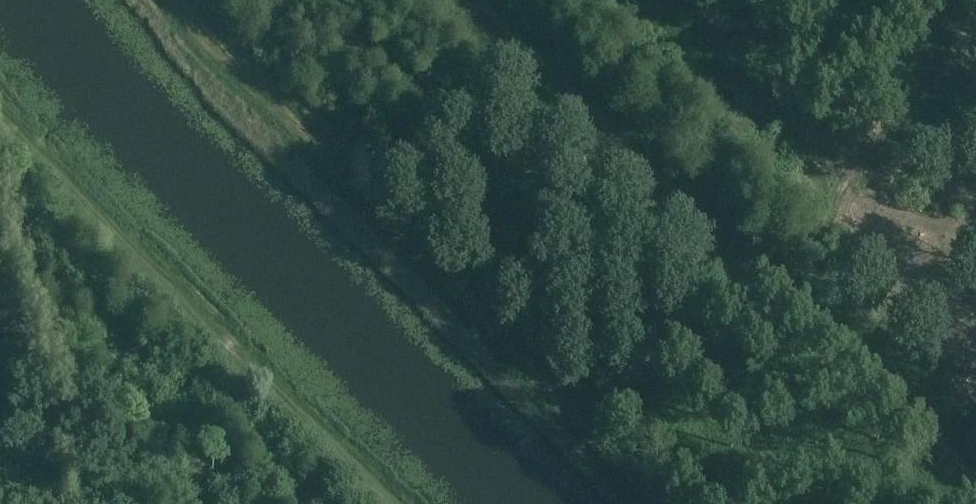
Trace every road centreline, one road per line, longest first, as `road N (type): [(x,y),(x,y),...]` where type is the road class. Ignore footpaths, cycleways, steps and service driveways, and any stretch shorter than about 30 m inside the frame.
road 1 (track): [(659,503),(330,169),(177,0)]
road 2 (track): [(390,503),(0,108)]

